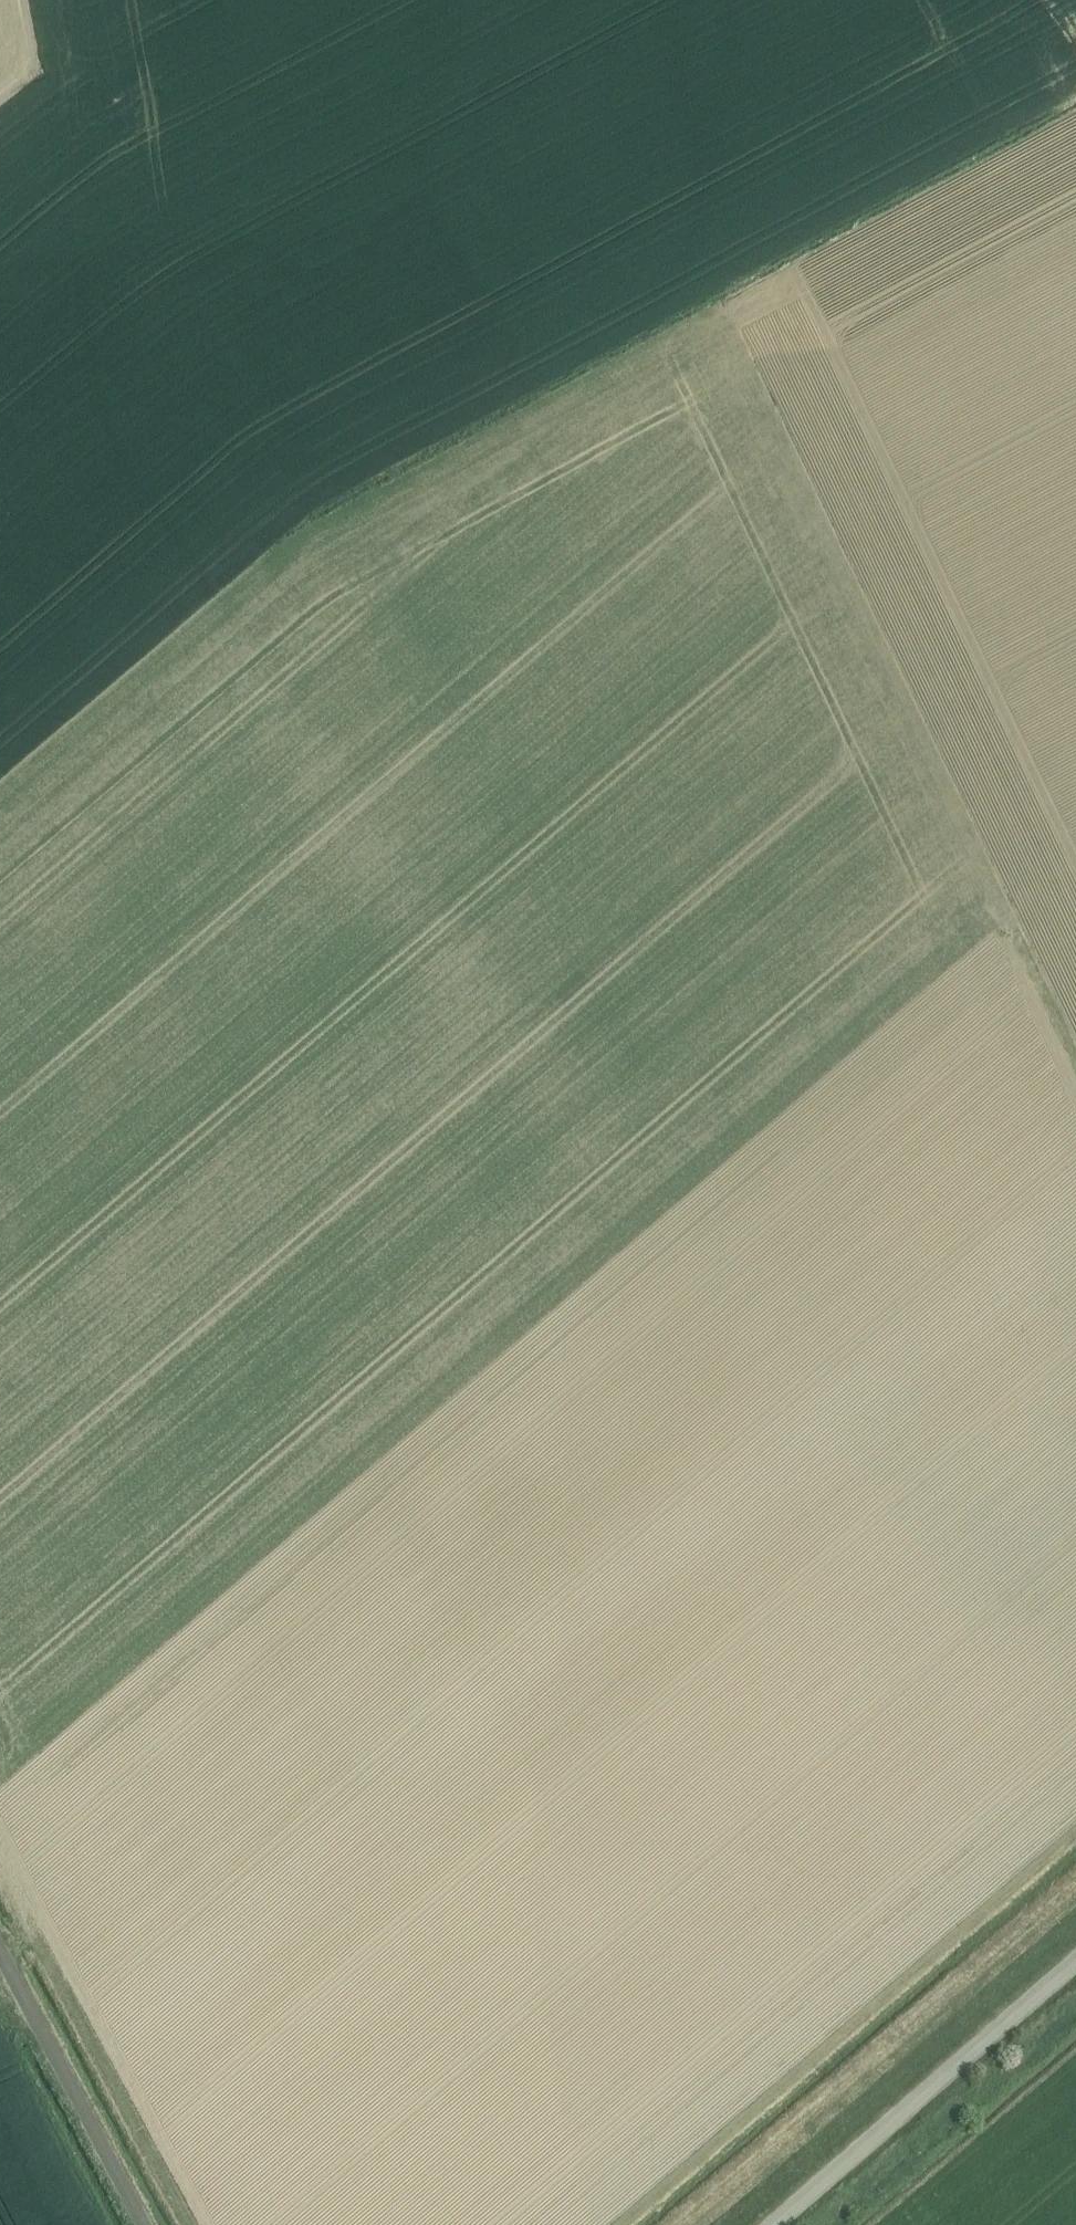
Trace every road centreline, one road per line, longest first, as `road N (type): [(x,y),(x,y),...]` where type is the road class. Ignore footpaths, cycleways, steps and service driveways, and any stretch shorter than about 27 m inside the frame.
road 1 (unclassified): [(769,2224),(1075,1958)]
road 2 (unclassified): [(145,2224),(0,1951)]

